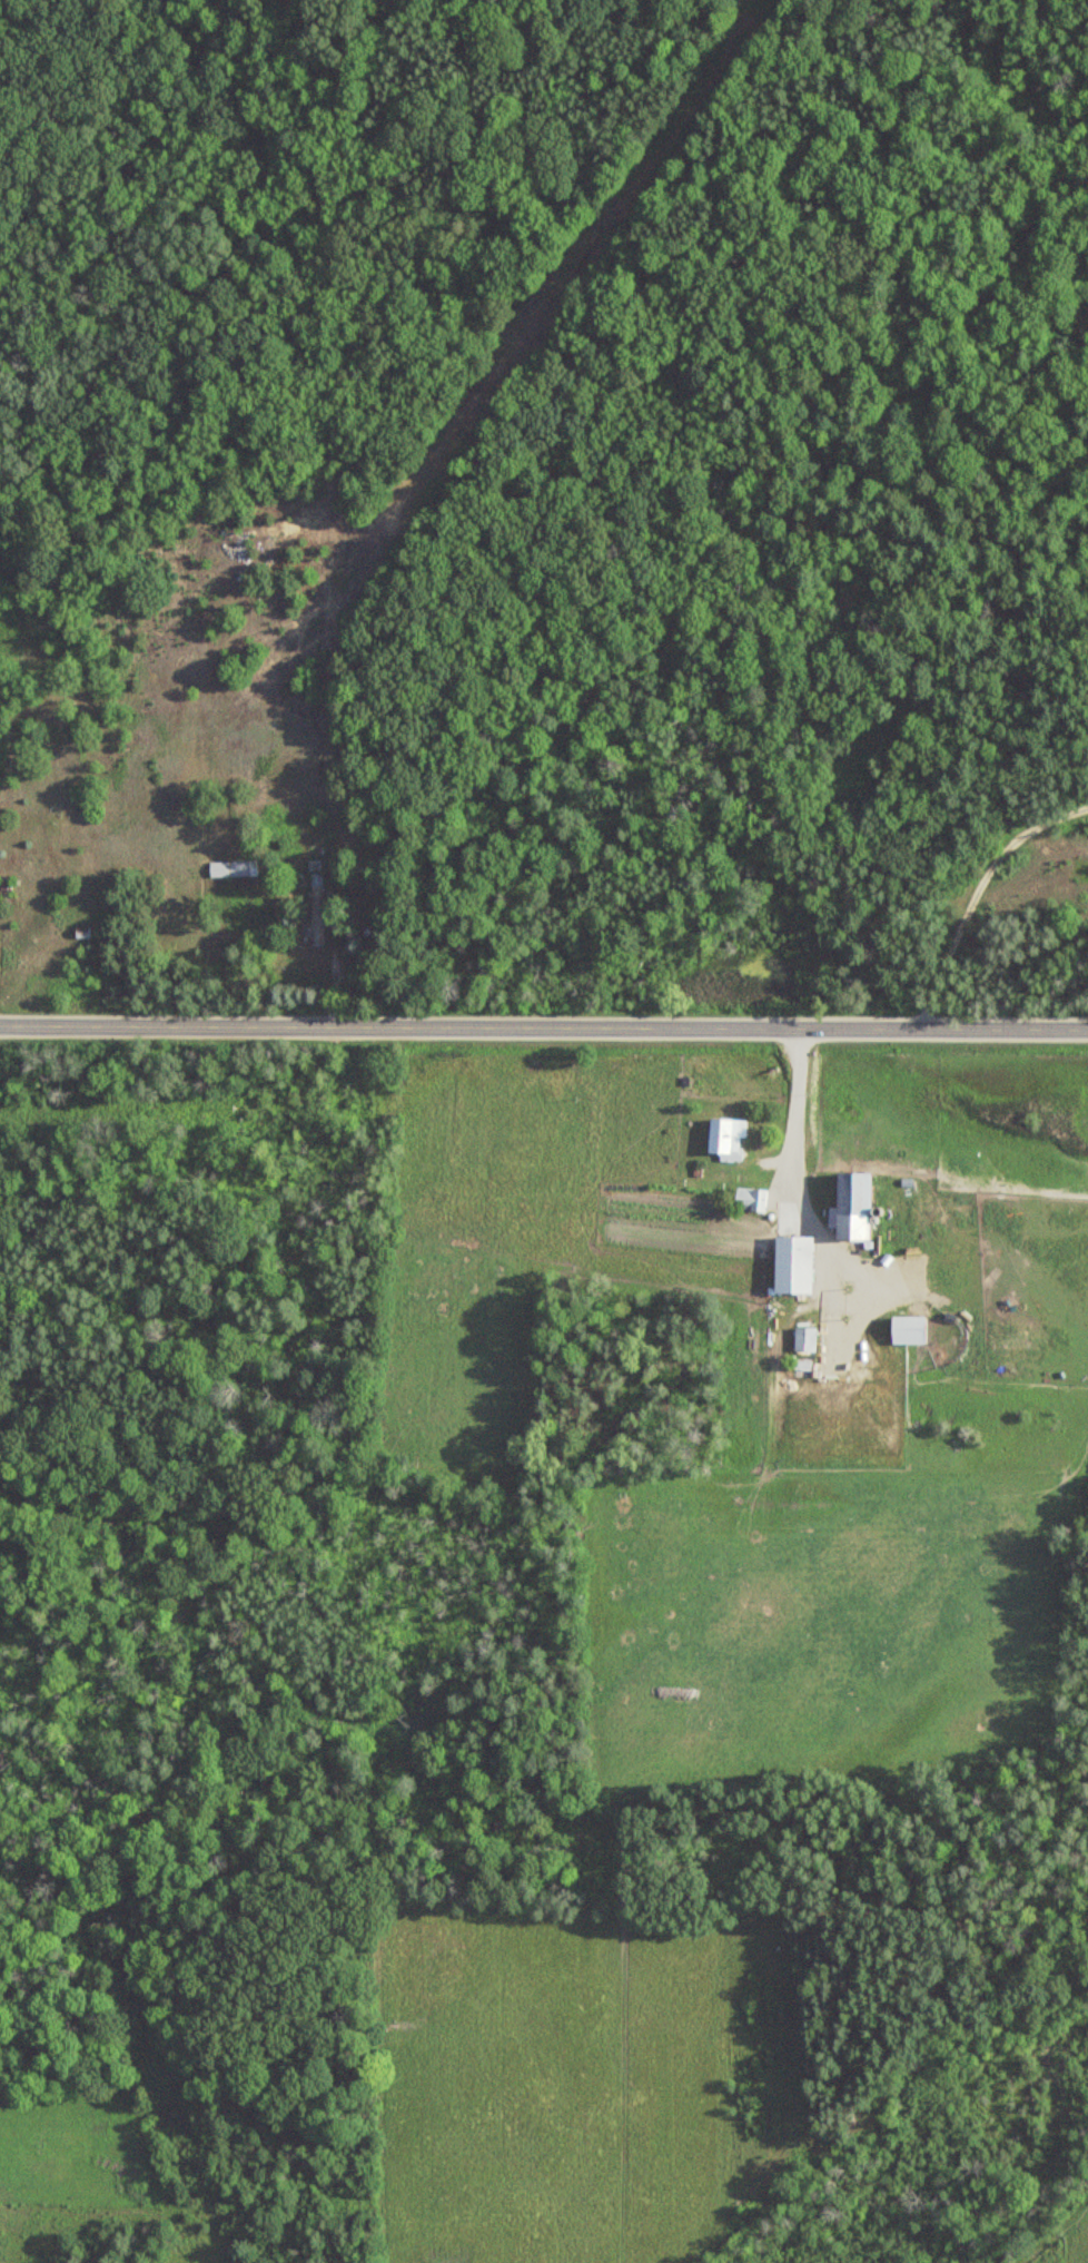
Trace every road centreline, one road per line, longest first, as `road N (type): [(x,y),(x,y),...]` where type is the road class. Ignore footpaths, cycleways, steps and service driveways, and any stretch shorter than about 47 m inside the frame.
road 1 (tertiary): [(0,1022),(1087,1031)]

